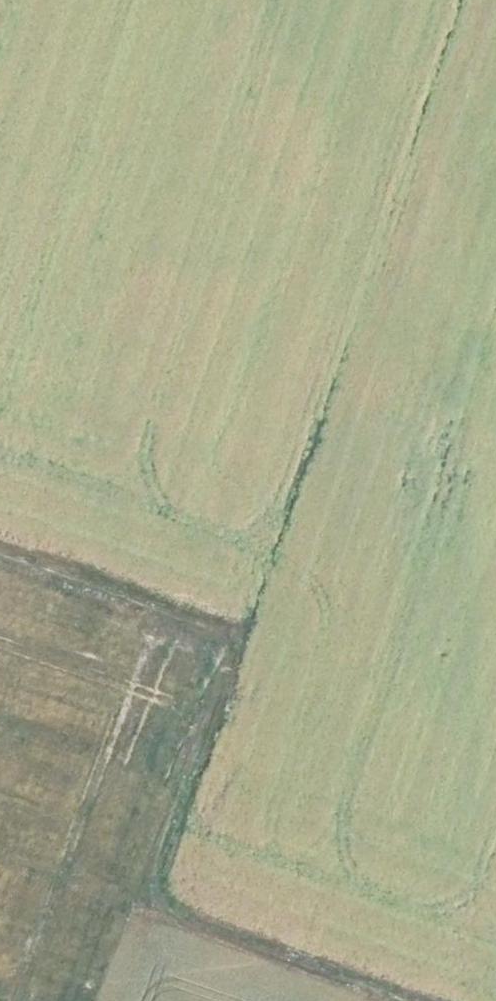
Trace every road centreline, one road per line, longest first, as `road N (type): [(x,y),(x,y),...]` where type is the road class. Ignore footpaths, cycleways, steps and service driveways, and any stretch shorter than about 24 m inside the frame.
road 1 (track): [(0,554),(233,628),(244,651),(162,898),(174,922),(397,1000)]

